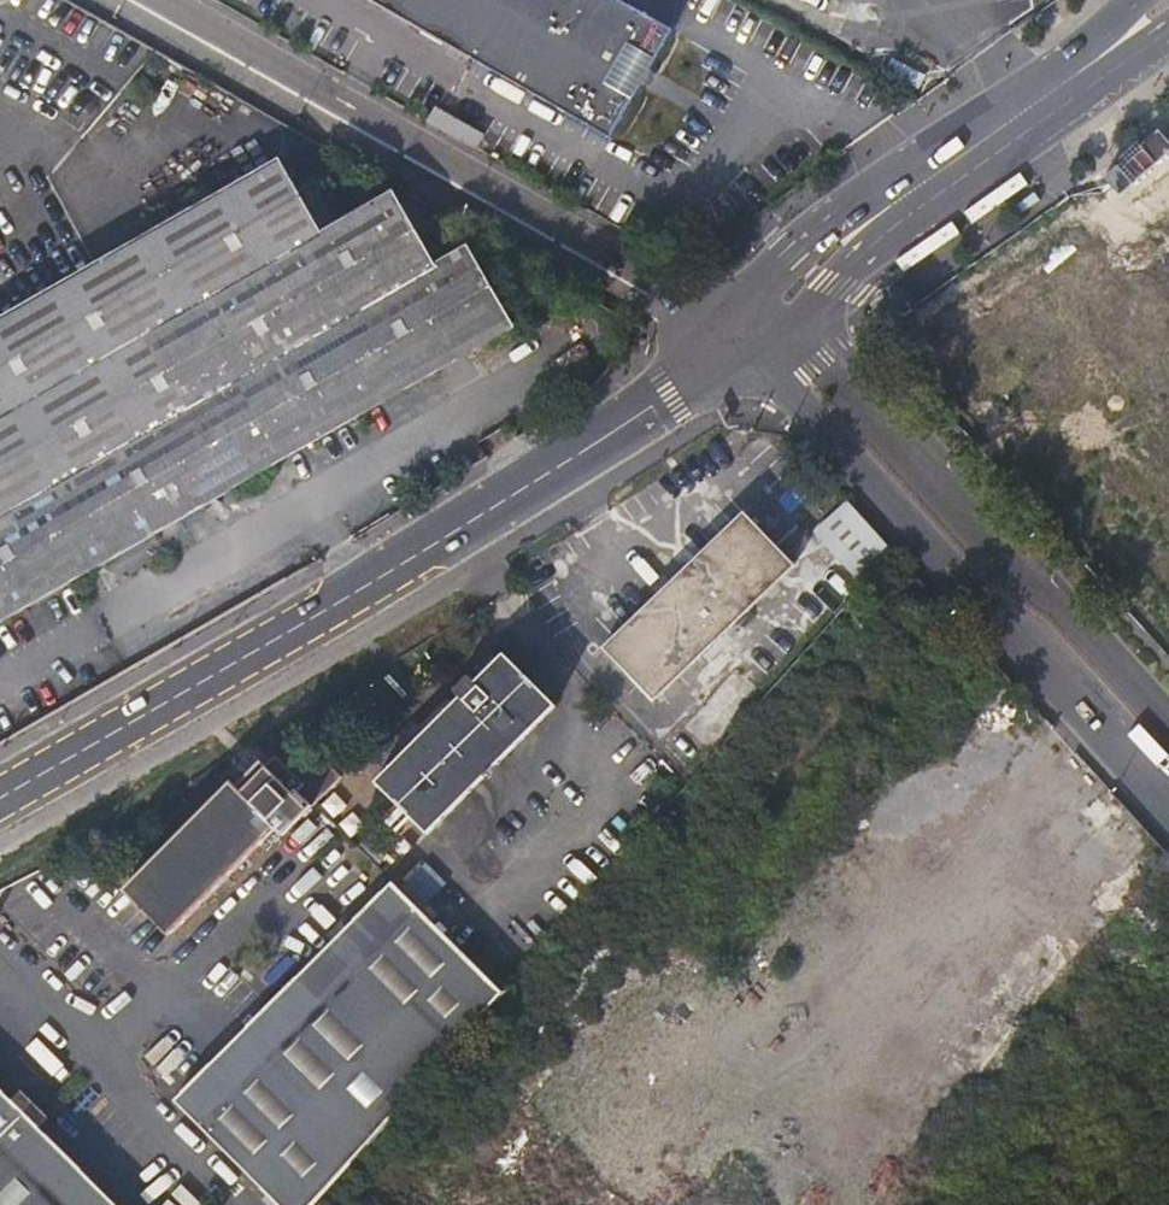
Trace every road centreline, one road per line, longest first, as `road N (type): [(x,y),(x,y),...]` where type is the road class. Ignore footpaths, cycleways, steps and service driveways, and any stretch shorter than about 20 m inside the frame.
road 1 (secondary): [(0,791),(672,394),(756,328)]
road 2 (unclassified): [(167,0),(756,328)]
road 3 (tertiary): [(756,328),(792,388),(1168,793)]
road 4 (tertiary): [(1168,728),(828,356),(756,328)]
road 5 (secondary): [(756,328),(833,251),(1168,8)]

